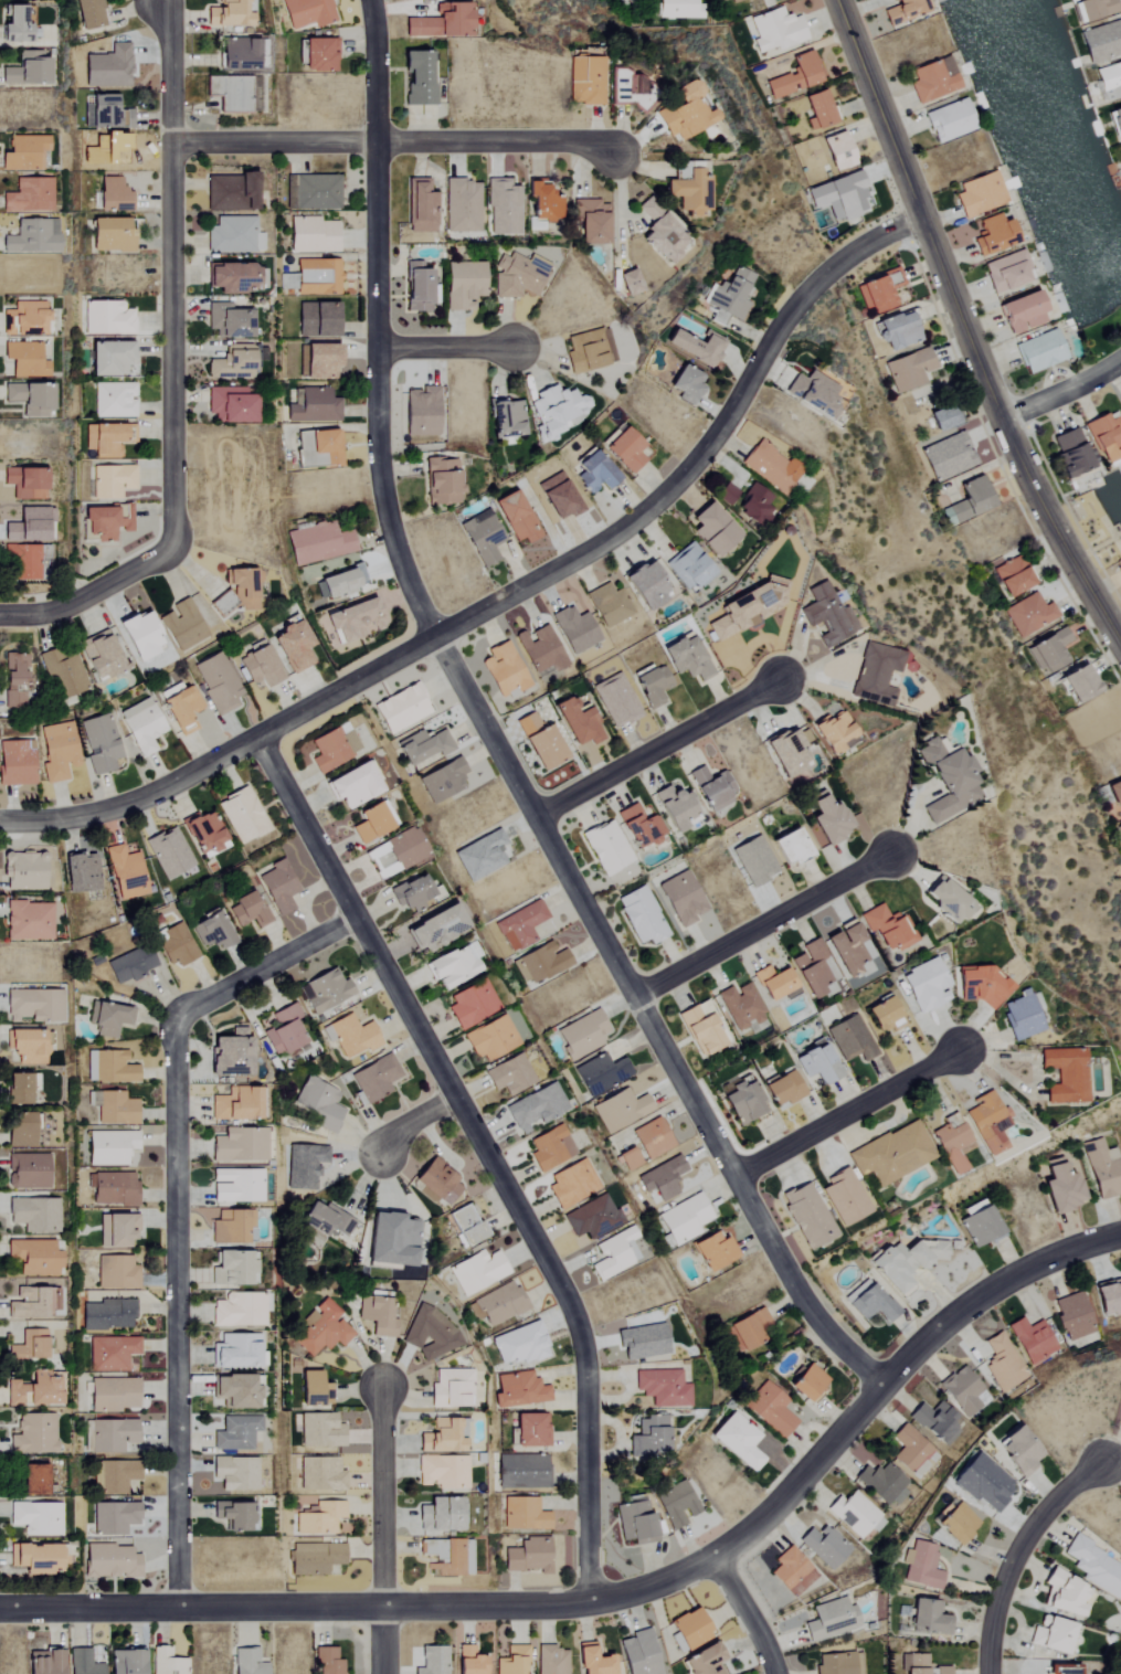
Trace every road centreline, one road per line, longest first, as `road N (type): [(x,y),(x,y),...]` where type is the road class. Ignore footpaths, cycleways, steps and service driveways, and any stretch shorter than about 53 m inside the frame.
road 1 (residential): [(881,1385),(807,1299),(440,639),(392,526),(381,141)]
road 2 (residential): [(1120,1234),(971,1305),(881,1385),(797,1482),(710,1561),(584,1603),(0,1608)]
road 3 (residential): [(0,820),(80,820),(231,760),(637,520),(723,436),(781,327),(850,257),(923,221)]
road 4 (residential): [(584,1603),(588,1346),(263,741)]
road 5 (residential): [(179,1604),(180,1014),(363,917)]
road 6 (residential): [(0,613),(68,612),(175,544),(172,43),(157,1)]
road 7 (tertiary): [(1120,647),(1005,422),(838,0)]
road 8 (residential): [(624,160),(591,144),(173,142)]
road 9 (residential): [(638,999),(898,850)]
road 10 (residential): [(388,1673),(389,1387)]
road 11 (residential): [(541,817),(783,678)]
road 12 (residential): [(741,1174),(971,1050)]
road 13 (residential): [(990,1673),(1008,1574),(1054,1511),(1111,1464)]
road 14 (residential): [(381,141),(380,0)]
road 15 (residential): [(778,1673),(760,1628),(710,1561)]
road 16 (residential): [(1005,422),(1120,363)]
road 17 (residential): [(511,348),(389,347)]

